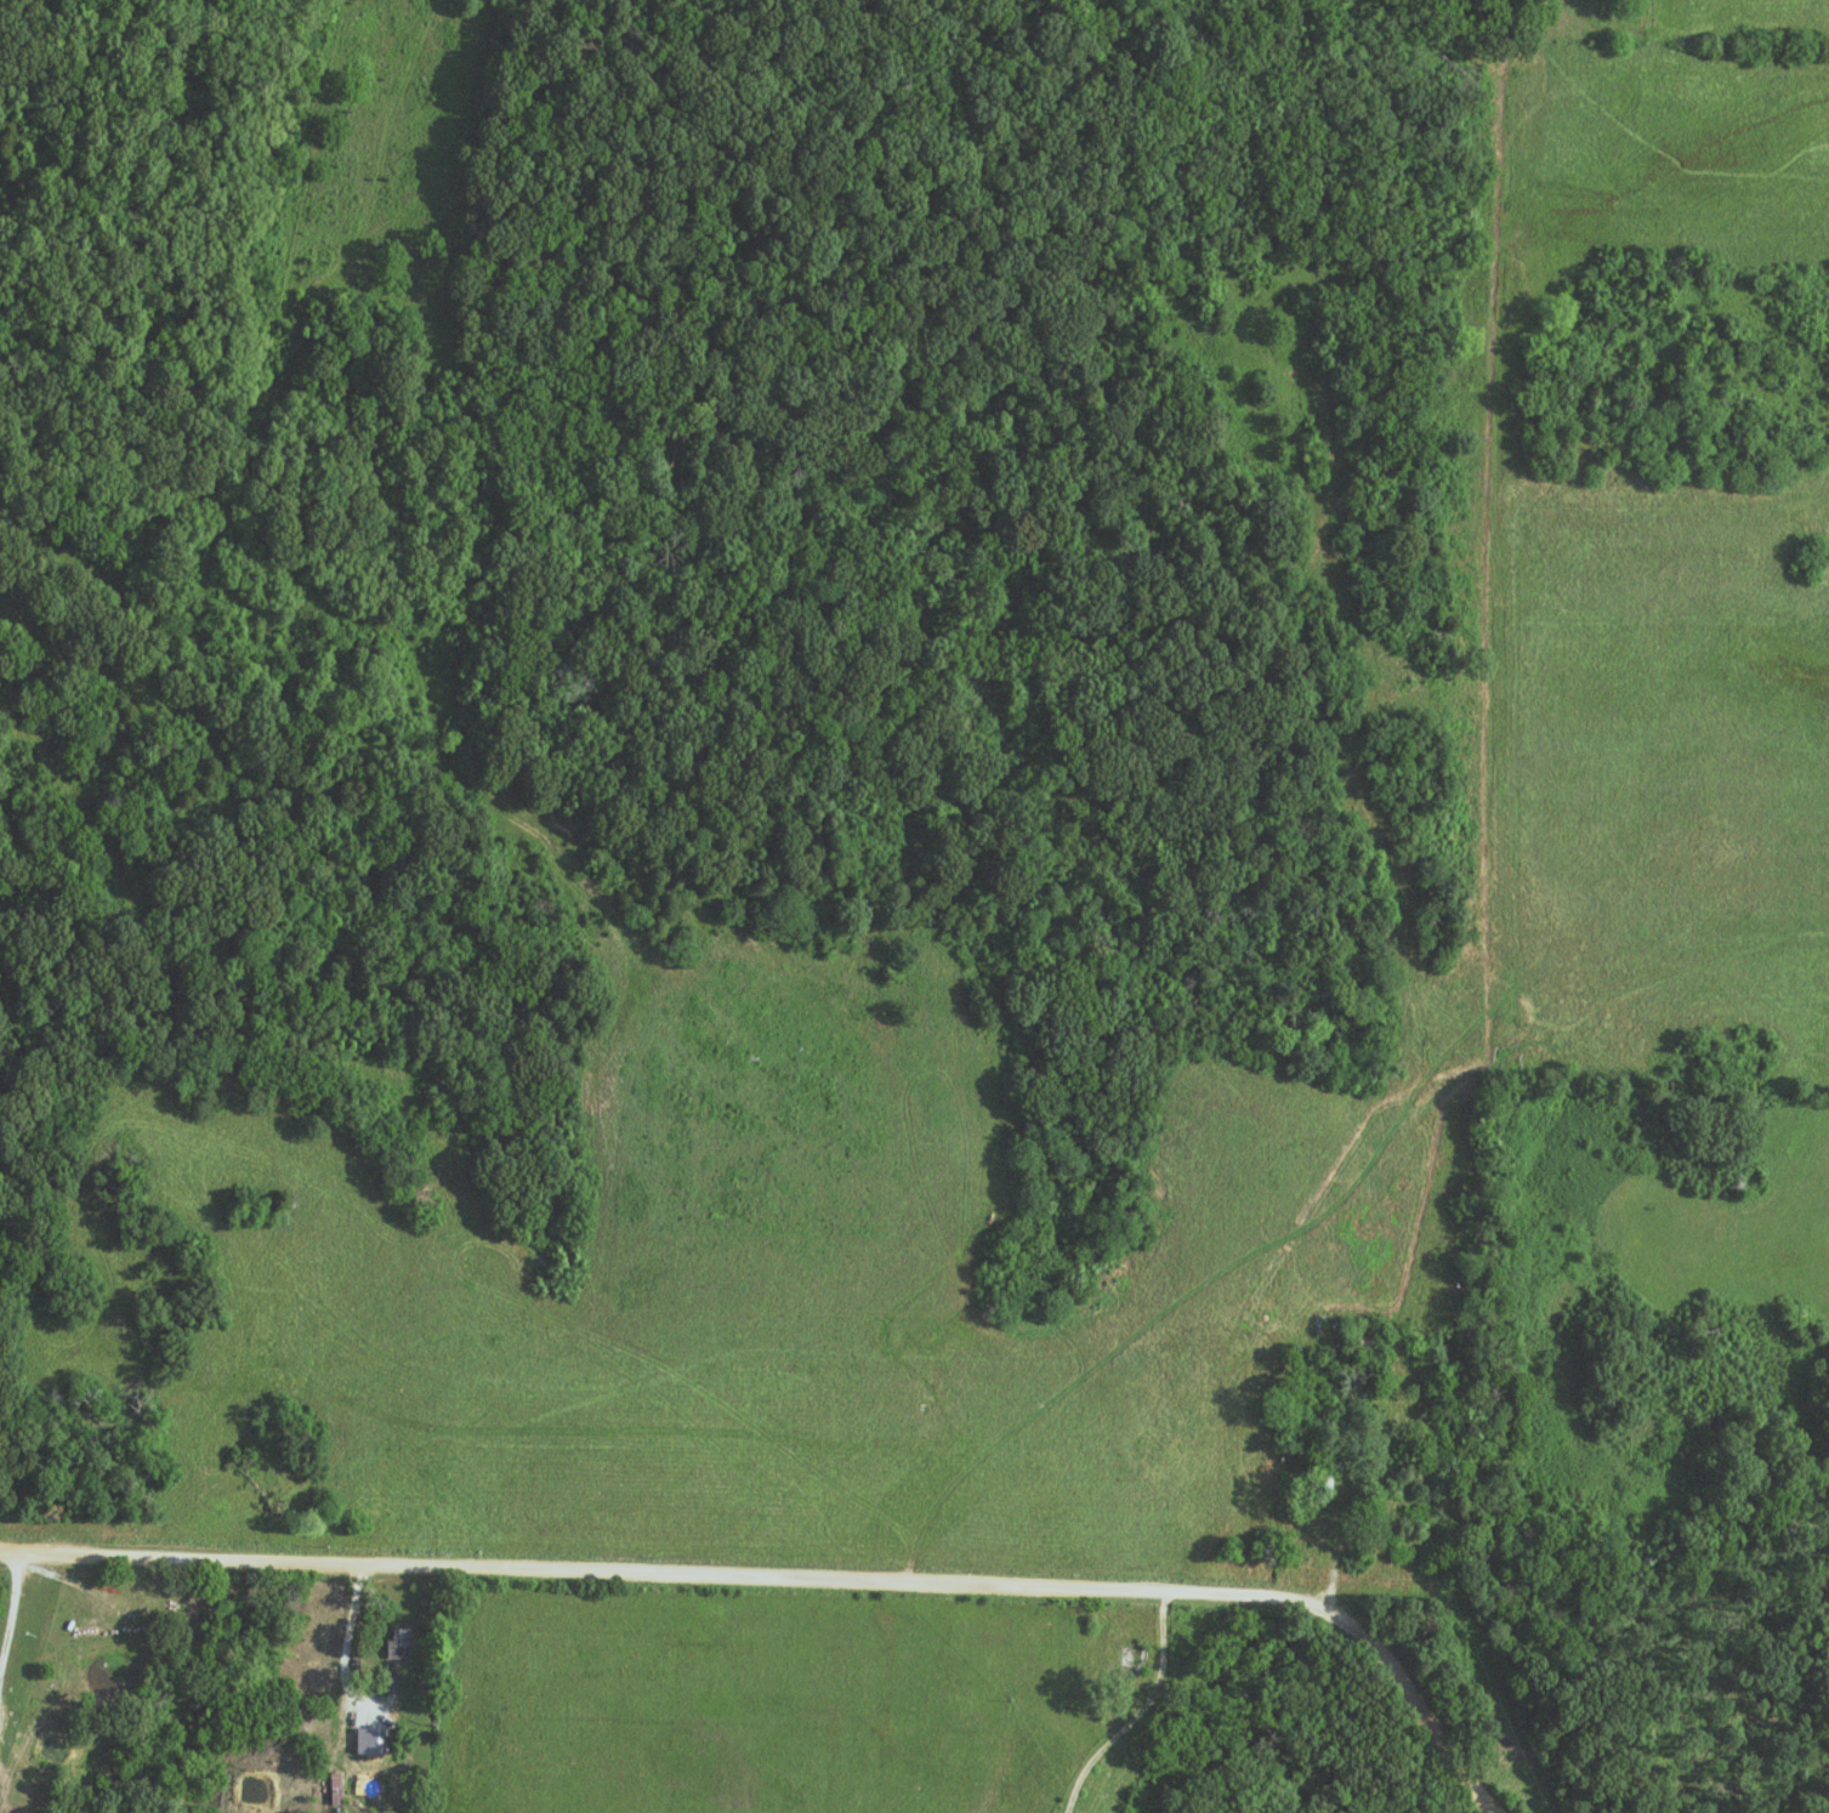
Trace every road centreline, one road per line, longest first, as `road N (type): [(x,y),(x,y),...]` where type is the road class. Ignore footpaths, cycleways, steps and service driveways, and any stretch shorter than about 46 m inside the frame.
road 1 (residential): [(1345,1616),(1333,1605),(1299,1599),(0,1554)]
road 2 (residential): [(1497,1812),(1379,1648),(1345,1616)]

